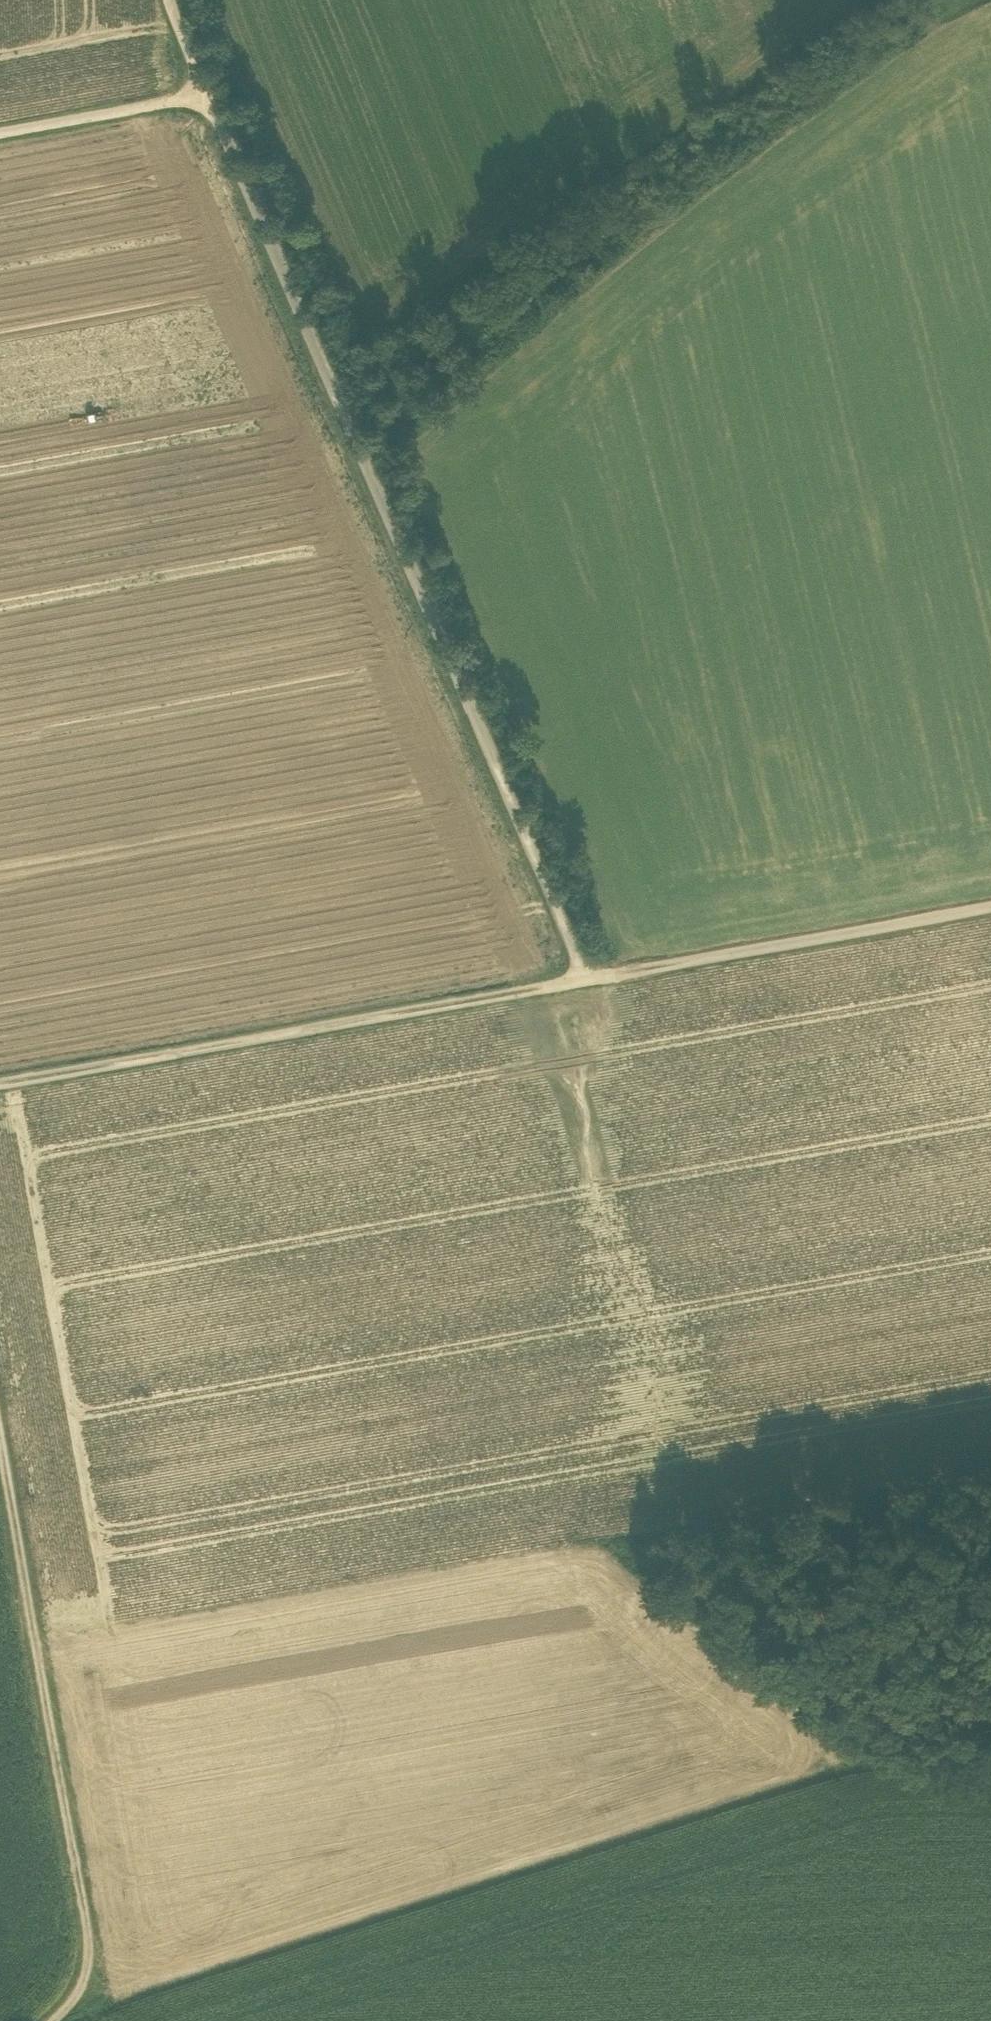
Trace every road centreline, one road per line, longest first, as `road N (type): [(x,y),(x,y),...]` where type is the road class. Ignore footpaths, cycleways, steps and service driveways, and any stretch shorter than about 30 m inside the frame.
road 1 (track): [(0,1086),(990,906)]
road 2 (track): [(587,978),(208,95)]
road 3 (track): [(51,2020),(94,1981),(0,1448)]
road 4 (track): [(0,133),(208,95)]

